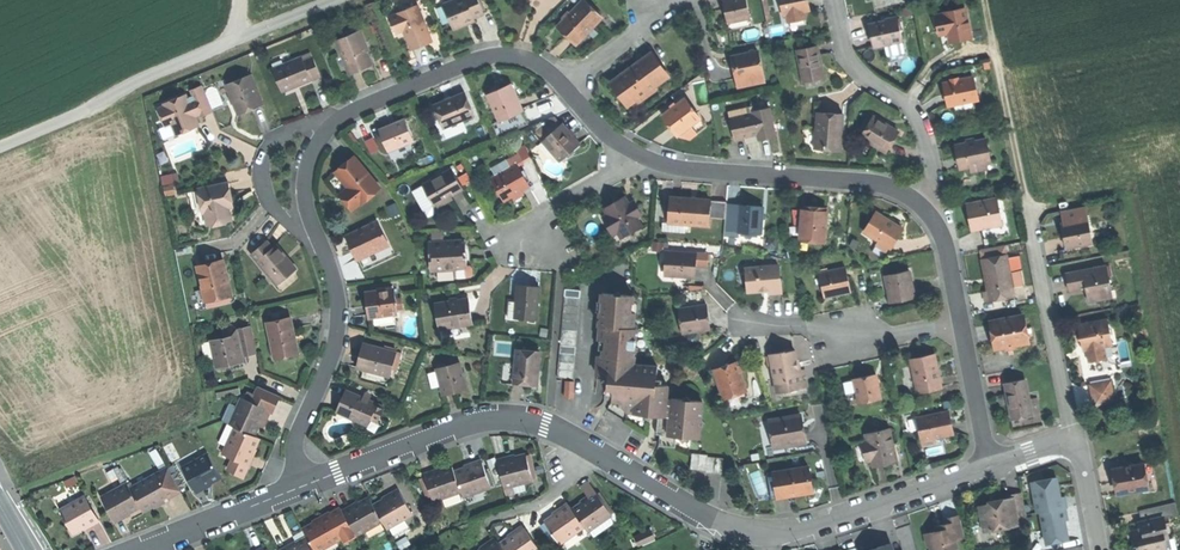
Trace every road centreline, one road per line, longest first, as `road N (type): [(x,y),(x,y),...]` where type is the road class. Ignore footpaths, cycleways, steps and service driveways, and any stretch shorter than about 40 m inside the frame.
road 1 (residential): [(567,88),(535,61),(480,58),(353,112),(319,141),(306,176),(306,208),(338,313),(331,355),(294,438),(299,486)]
road 2 (track): [(360,0),(0,147)]
road 3 (residential): [(299,486),(488,419),(543,427),(592,453)]
road 4 (residential): [(931,215),(885,186),(695,171),(635,154)]
road 5 (residential): [(931,215),(926,131),(916,112),(854,67),(834,0)]
road 6 (residential): [(1029,206),(1073,442)]
road 7 (residential): [(762,533),(808,530),(989,467)]
road 8 (track): [(985,0),(1029,206)]
road 9 (residential): [(592,453),(728,527),(762,533)]
road 10 (residential): [(135,549),(299,486)]
road 11 (residential): [(989,467),(961,322)]
road 12 (residential): [(635,154),(546,211),(525,245)]
road 13 (residential): [(567,88),(664,0)]

